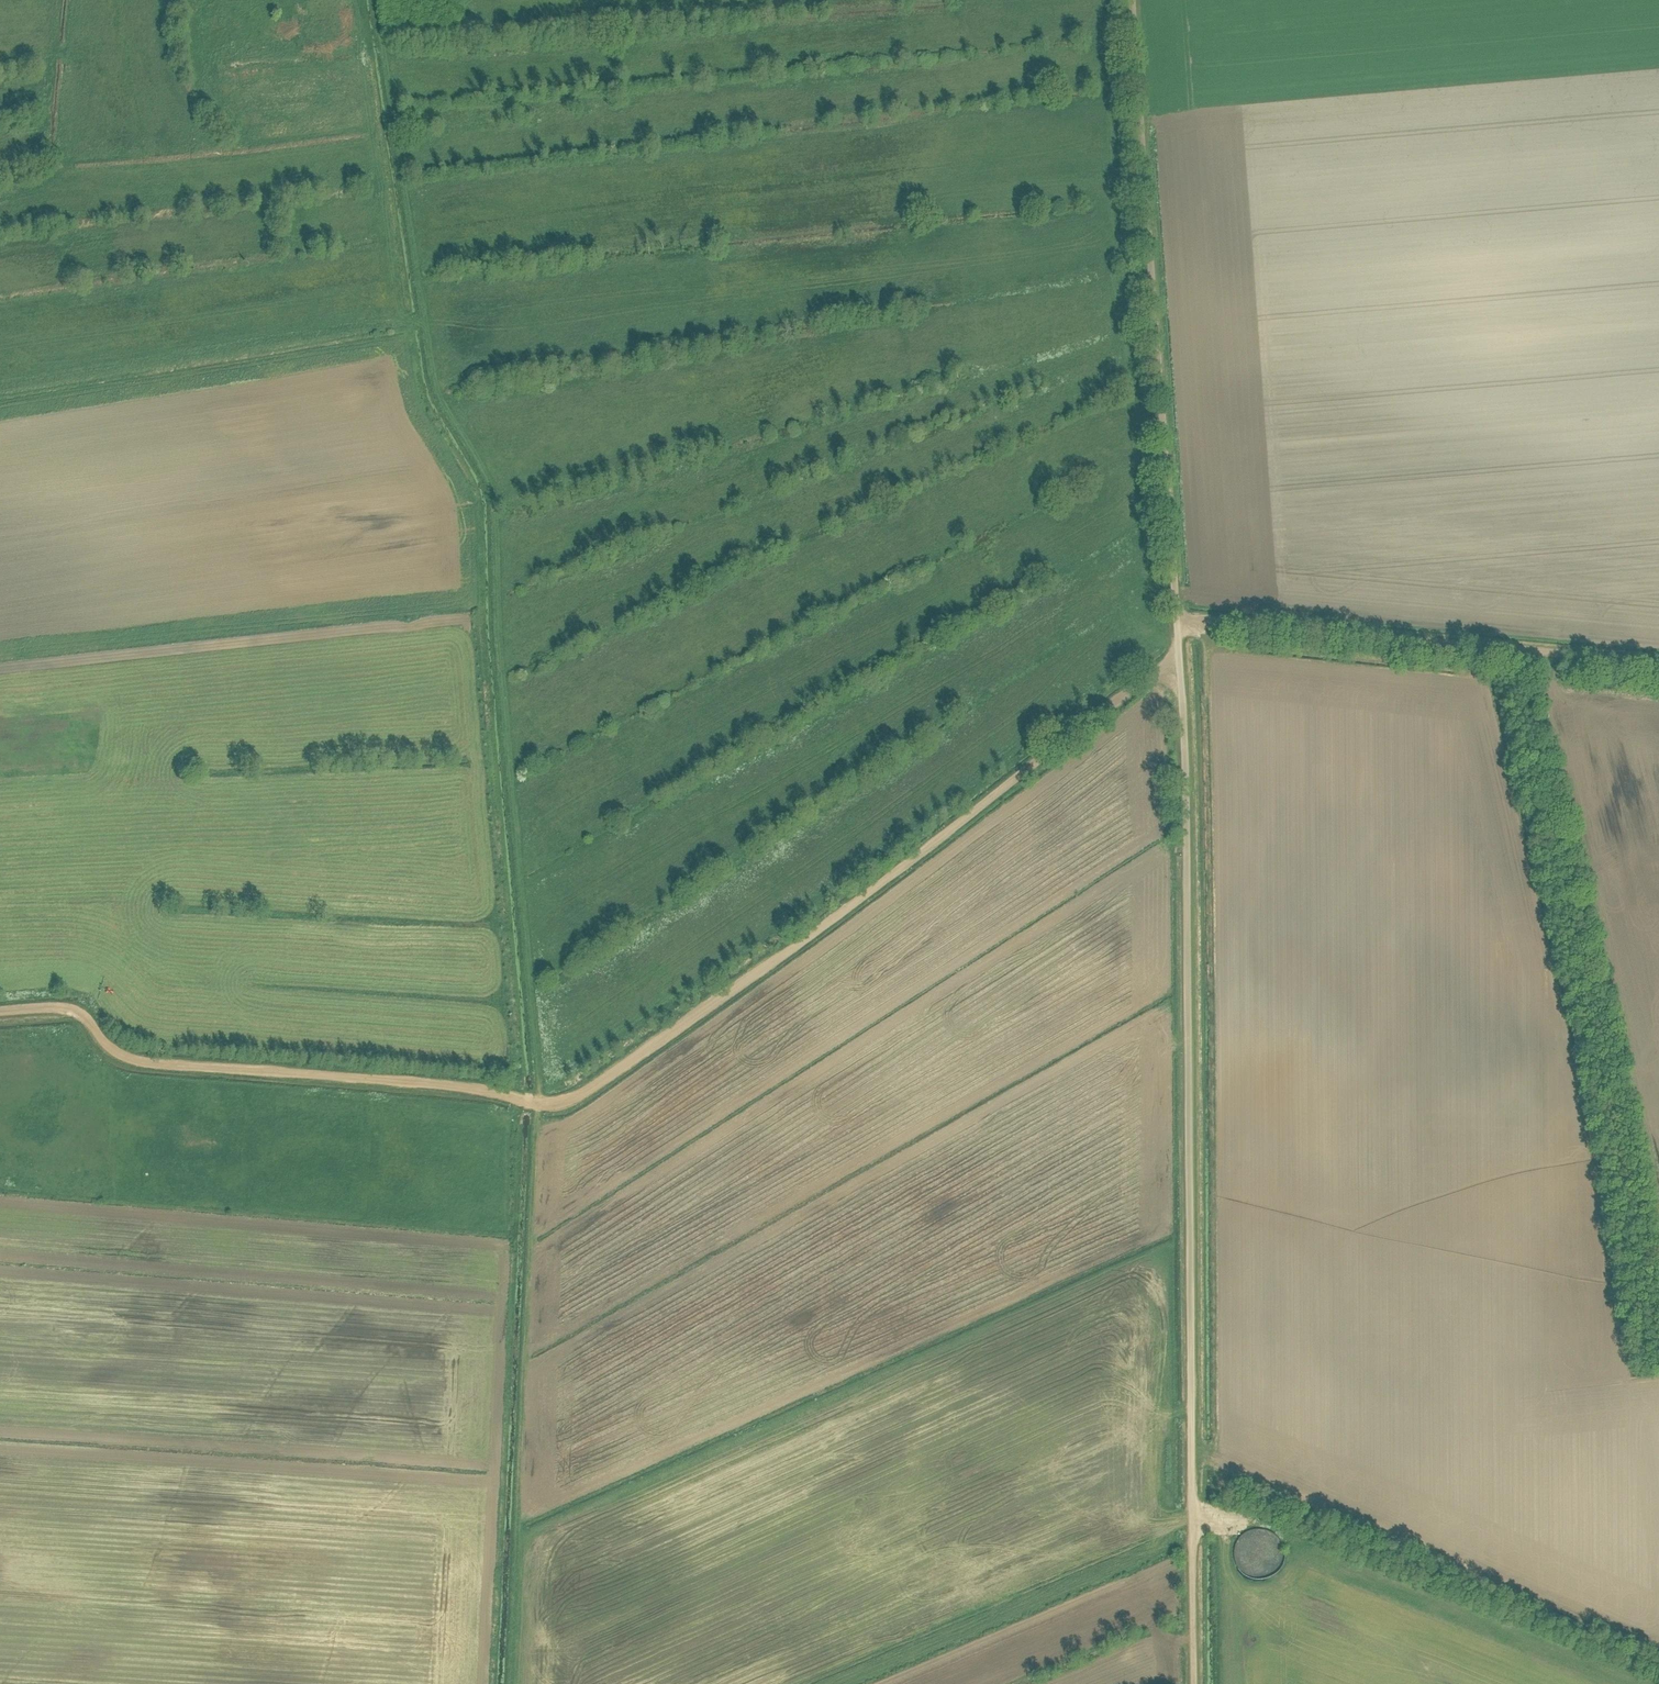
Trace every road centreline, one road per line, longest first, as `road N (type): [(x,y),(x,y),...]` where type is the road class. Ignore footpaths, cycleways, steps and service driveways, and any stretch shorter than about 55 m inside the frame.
road 1 (unclassified): [(1194,1683),(1186,738),(1132,0)]
road 2 (track): [(0,1012),(76,1013),(130,1061),(458,1087),(536,1102),(578,1097),(826,923),(1179,654)]
road 3 (track): [(512,1683),(536,1102)]
road 4 (track): [(1658,662),(1179,622)]

